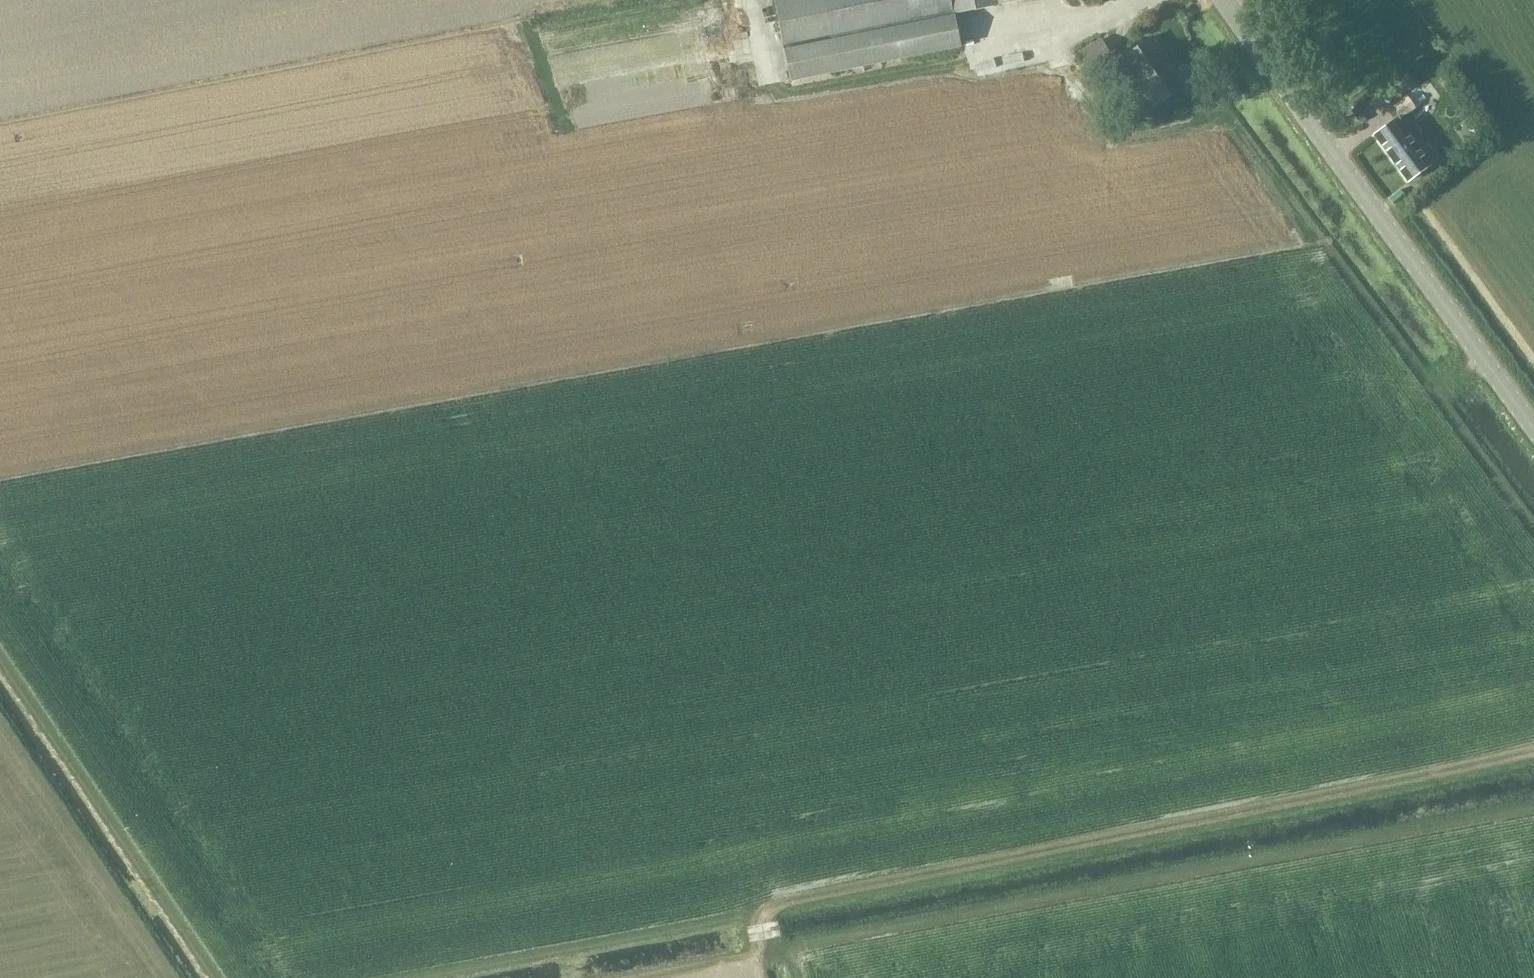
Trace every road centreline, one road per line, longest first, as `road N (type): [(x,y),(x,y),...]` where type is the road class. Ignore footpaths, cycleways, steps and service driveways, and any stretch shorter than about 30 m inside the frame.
road 1 (tertiary): [(1533,428),(1227,0)]

